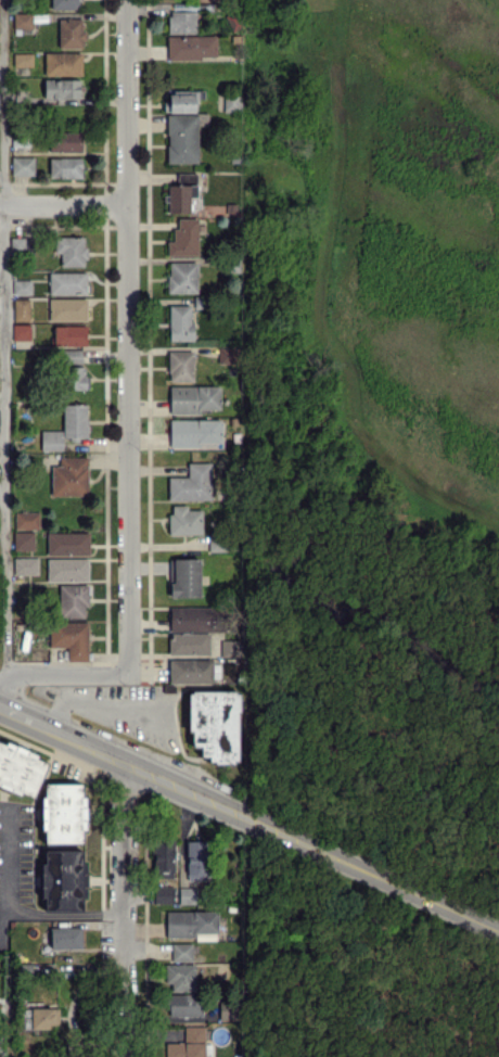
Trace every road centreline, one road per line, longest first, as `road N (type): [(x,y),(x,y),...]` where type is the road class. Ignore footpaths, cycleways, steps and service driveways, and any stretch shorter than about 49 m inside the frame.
road 1 (residential): [(129,0),(128,678)]
road 2 (tertiary): [(498,932),(0,707)]
road 3 (residential): [(123,764),(128,1056)]
road 4 (residential): [(128,678),(17,677),(0,687)]
road 5 (residential): [(128,208),(0,207)]

